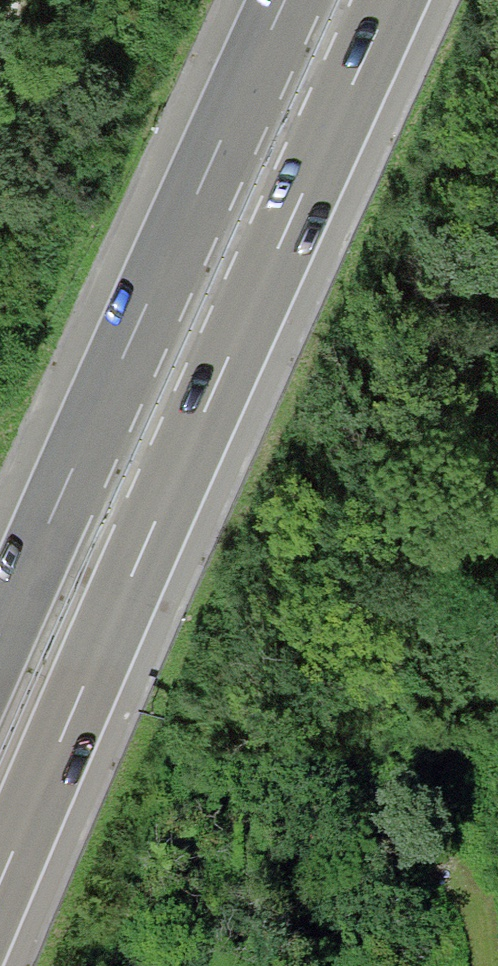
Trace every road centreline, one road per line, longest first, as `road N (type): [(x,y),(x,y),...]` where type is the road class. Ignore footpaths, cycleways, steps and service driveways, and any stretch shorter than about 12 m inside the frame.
road 1 (motorway): [(0,904),(397,0)]
road 2 (motorway): [(286,0),(0,638)]

